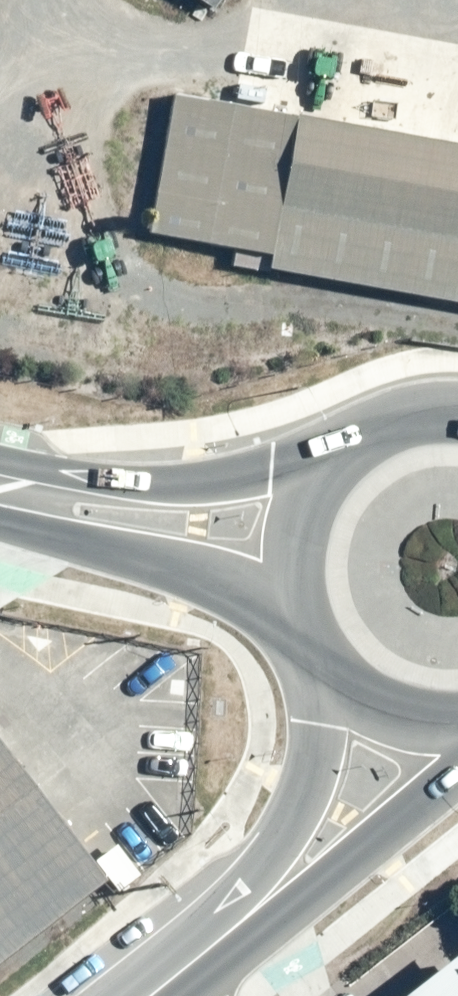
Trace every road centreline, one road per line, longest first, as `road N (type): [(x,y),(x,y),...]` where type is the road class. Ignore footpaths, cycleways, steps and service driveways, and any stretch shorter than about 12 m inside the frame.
road 1 (secondary): [(0,483),(81,476),(201,486),(337,450)]
road 2 (tertiary): [(208,952),(304,793),(316,726),(309,648)]
road 3 (secondary): [(291,603),(195,570),(69,541),(0,493)]
road 4 (tertiary): [(457,771),(312,895),(208,952)]
road 5 (secondary): [(457,722),(391,715),(345,688),(309,648)]
road 6 (secondary): [(291,603),(293,520),(337,450)]
road 7 (secondary): [(337,450),(378,422),(426,409),(457,410)]

